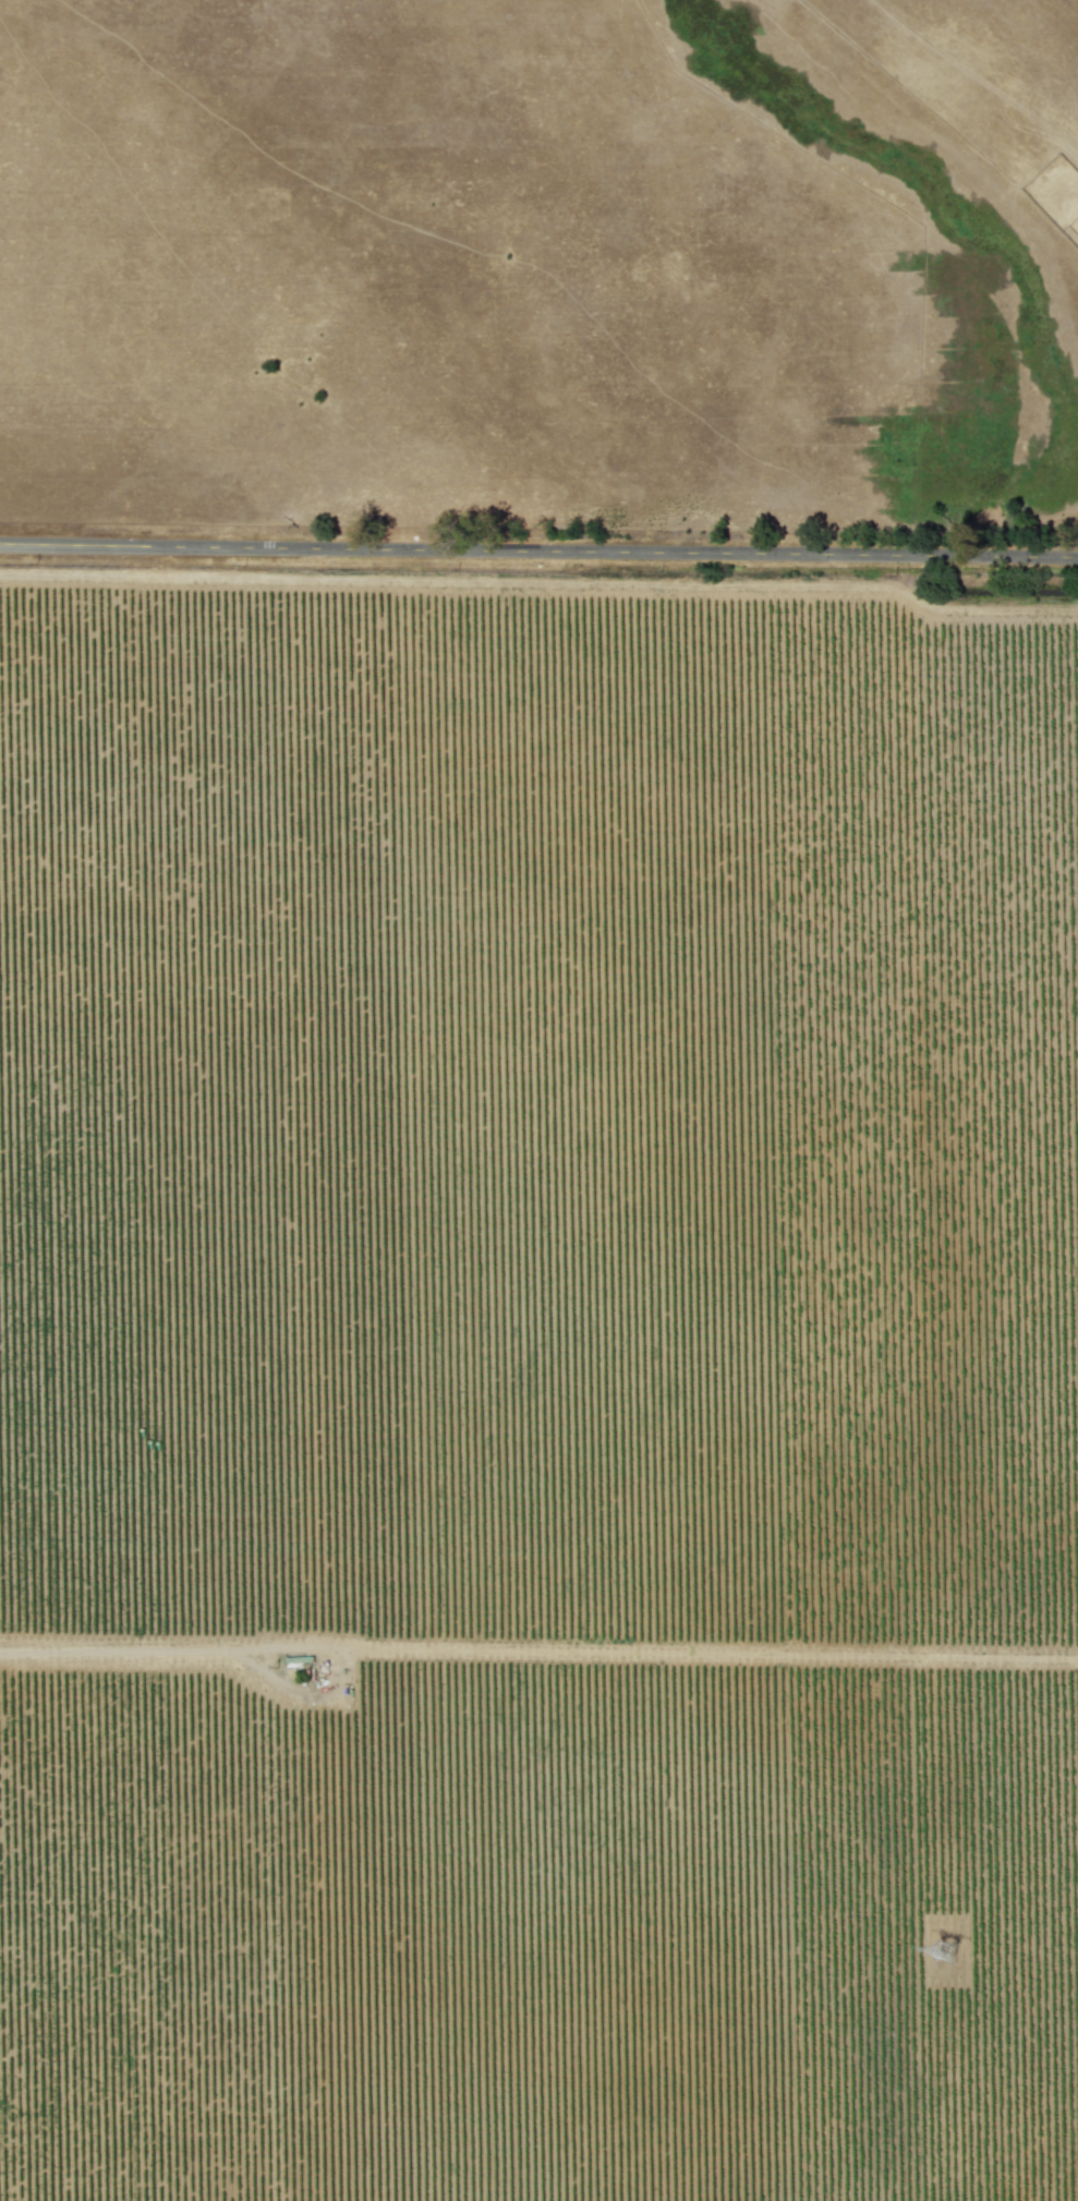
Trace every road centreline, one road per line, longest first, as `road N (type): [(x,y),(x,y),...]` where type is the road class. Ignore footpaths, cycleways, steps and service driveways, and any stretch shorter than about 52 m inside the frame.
road 1 (tertiary): [(0,544),(1077,558)]

